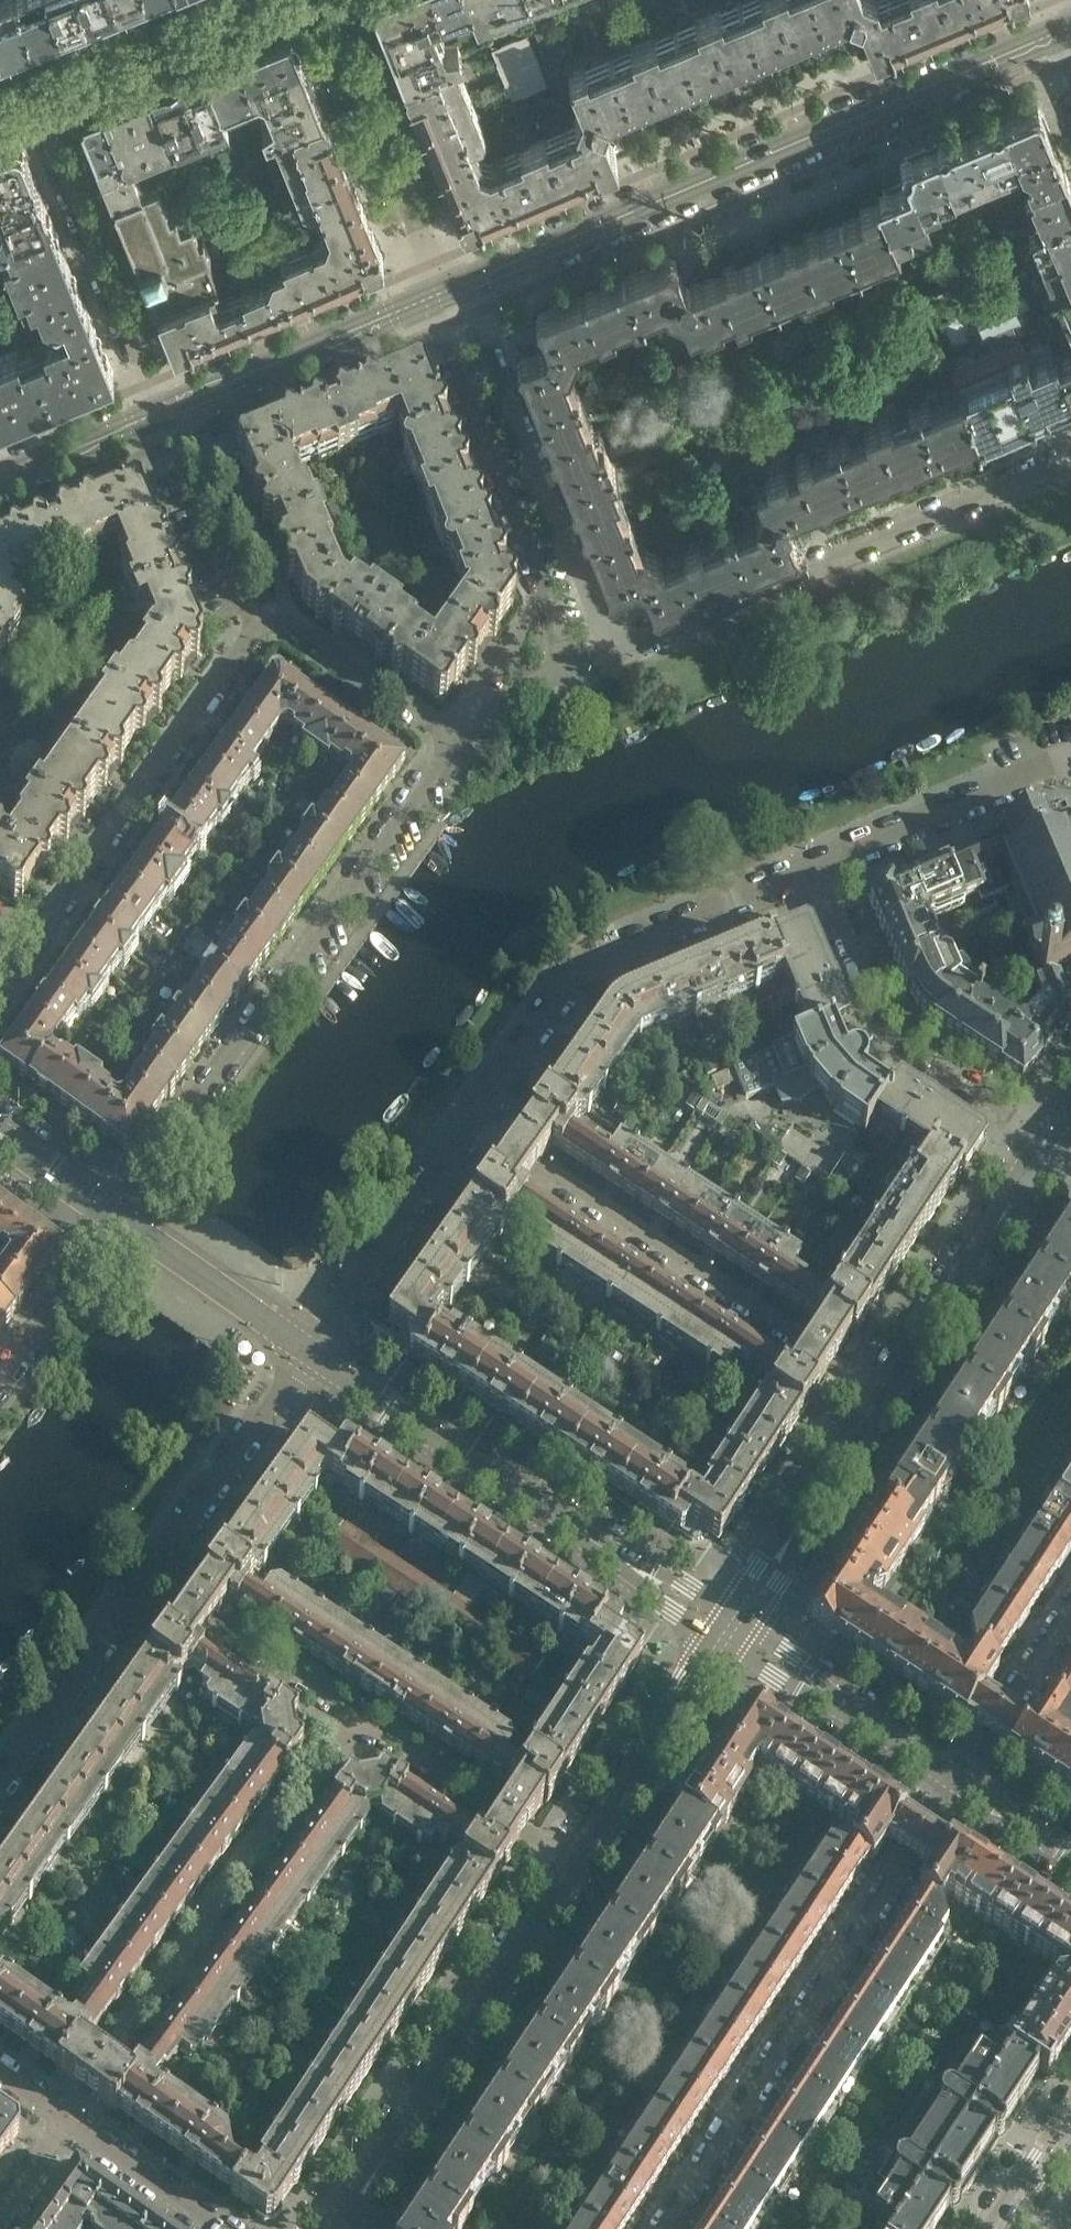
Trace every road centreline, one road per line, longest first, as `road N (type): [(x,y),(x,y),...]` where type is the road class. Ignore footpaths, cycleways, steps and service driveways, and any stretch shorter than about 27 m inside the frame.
road 1 (tertiary): [(1054,34),(442,294)]
road 2 (residential): [(456,736),(119,1217)]
road 3 (residential): [(663,2228),(958,1780)]
road 4 (tertiary): [(730,1628),(308,1349)]
road 5 (residential): [(66,2120),(357,1721)]
road 6 (residential): [(470,1127),(881,1399)]
road 7 (residential): [(617,642),(648,640),(1070,455)]
road 8 (residential): [(470,1127),(563,988),(591,967),(820,867)]
road 9 (residential): [(442,294),(431,332),(570,665)]
road 10 (residential): [(617,642),(473,312),(442,294)]
road 11 (residential): [(36,941),(252,627)]
road 12 (residential): [(1052,1143),(933,1062),(878,1002),(820,867)]
road 13 (residential): [(31,85),(168,410)]
road 14 (tertiary): [(396,2141),(576,1862)]
road 15 (residential): [(442,294),(323,0)]
road 16 (tertiary): [(881,1399),(1052,1143)]
road 17 (tertiary): [(442,294),(168,410)]
road 18 (residential): [(148,1579),(308,1349)]
road 19 (tertiary): [(576,1862),(730,1628)]
road 20 (residential): [(820,867),(1064,763),(1070,772)]
road 21 (residential): [(308,1349),(470,1127)]
road 22 (tertiary): [(730,1628),(881,1399)]
road 23 (tertiary): [(958,1780),(730,1628)]
road 24 (residential): [(357,1721),(576,1862)]
road 25 (residential): [(0,1790),(148,1579)]
road 26 (residential): [(148,1579),(357,1721)]
road 27 (residential): [(252,627),(281,617),(456,736)]
road 28 (tertiary): [(308,1349),(119,1217)]
road 29 (residential): [(31,85),(236,0)]
road 30 (residential): [(0,1384),(119,1217)]
road 31 (residential): [(958,1780),(1070,1609)]
road 32 (residential): [(223,2228),(66,2120)]
road 33 (tertiary): [(168,410),(0,480)]
road 34 (residential): [(1070,2101),(987,2228)]
road 35 (residential): [(252,627),(200,488)]
road 36 (tertiary): [(119,1217),(0,1135)]
road 37 (tertiary): [(1070,1855),(958,1780)]
road 38 (residential): [(456,736),(570,665)]

